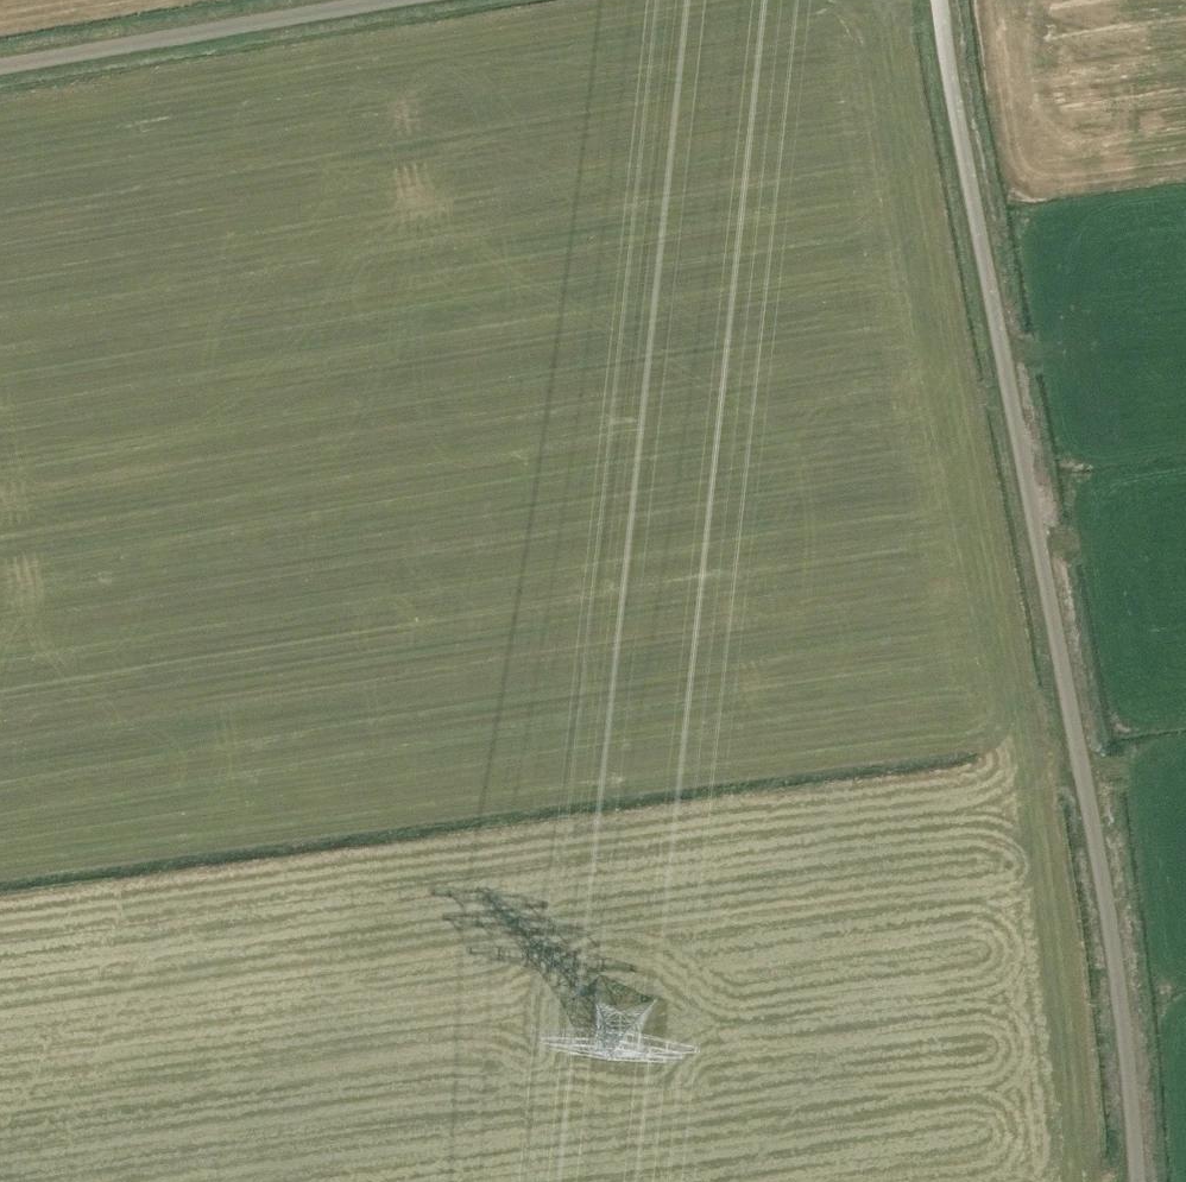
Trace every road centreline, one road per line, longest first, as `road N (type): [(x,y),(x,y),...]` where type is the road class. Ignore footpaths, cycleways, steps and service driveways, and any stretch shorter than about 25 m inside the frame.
road 1 (unclassified): [(1135,1181),(1108,924),(940,0)]
road 2 (unclassified): [(0,64),(385,0)]

